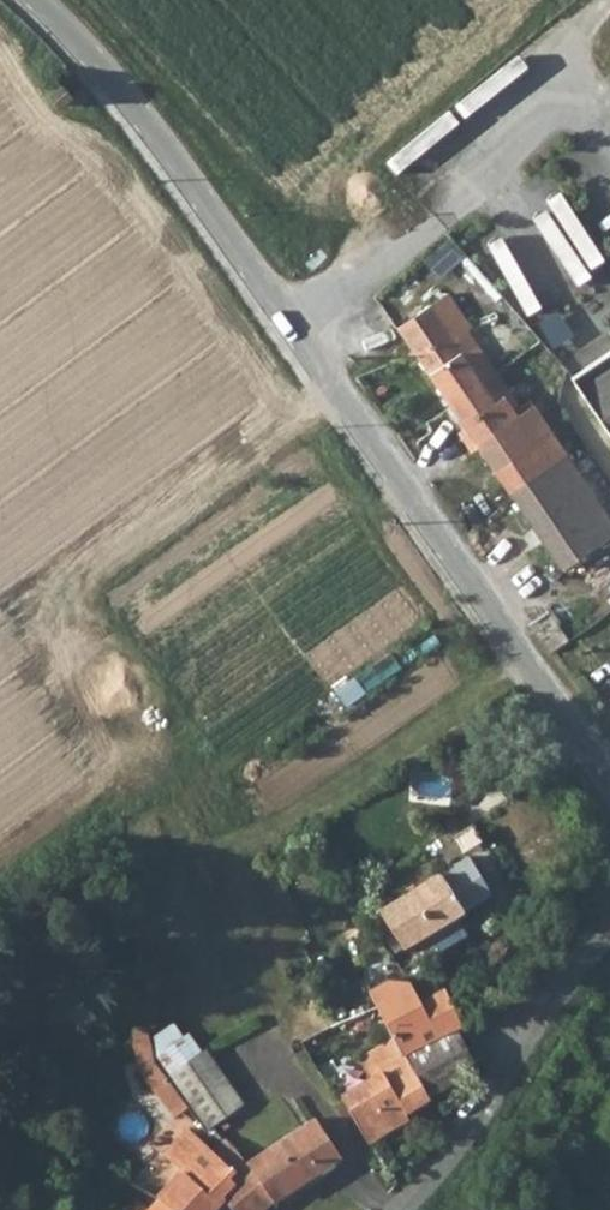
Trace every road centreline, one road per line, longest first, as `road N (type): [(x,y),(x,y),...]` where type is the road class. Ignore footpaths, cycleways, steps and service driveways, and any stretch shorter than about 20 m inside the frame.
road 1 (unclassified): [(35,0),(135,108),(609,792)]
road 2 (residential): [(392,1209),(609,927)]

